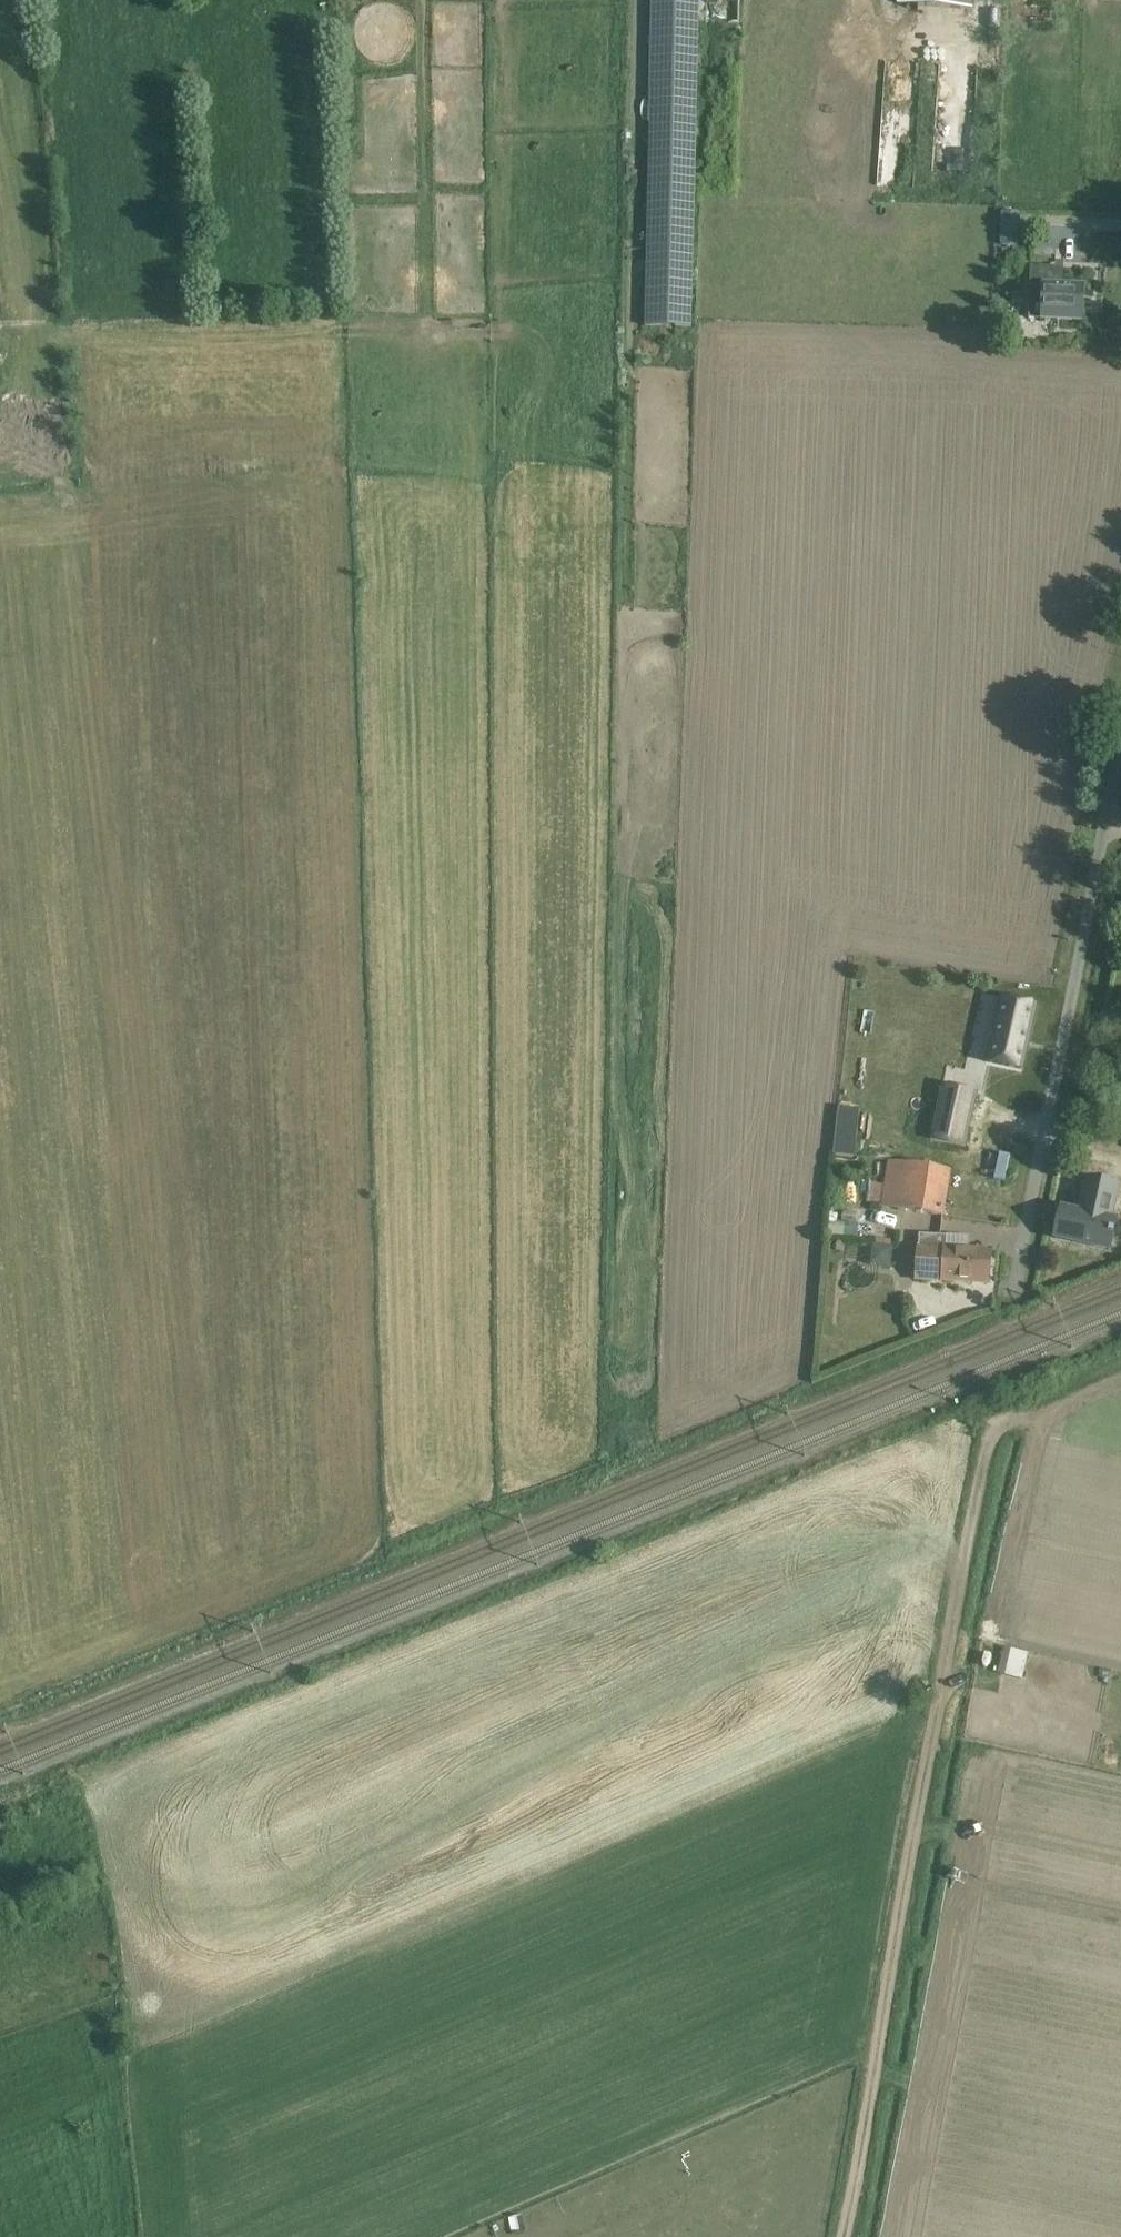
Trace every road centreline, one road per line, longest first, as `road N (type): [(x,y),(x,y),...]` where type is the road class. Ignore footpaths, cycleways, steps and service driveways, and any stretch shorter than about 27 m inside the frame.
road 1 (track): [(846,2236),(991,1434),(1002,1421),(1036,1417)]
road 2 (residential): [(1026,1279),(1120,799)]

